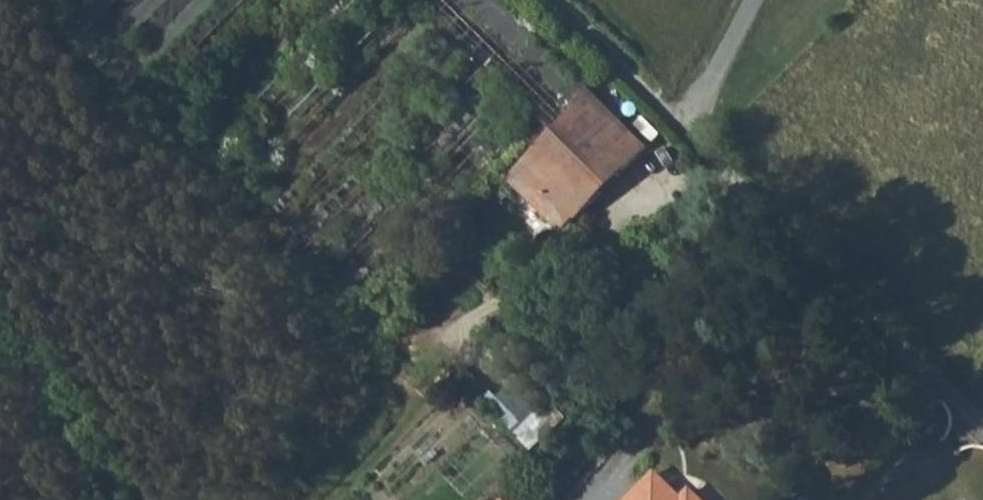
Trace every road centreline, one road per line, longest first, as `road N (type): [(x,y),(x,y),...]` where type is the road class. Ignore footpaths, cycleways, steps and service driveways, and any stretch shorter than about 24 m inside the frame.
road 1 (unclassified): [(755,0),(690,132),(982,420)]
road 2 (track): [(556,0),(690,132)]

